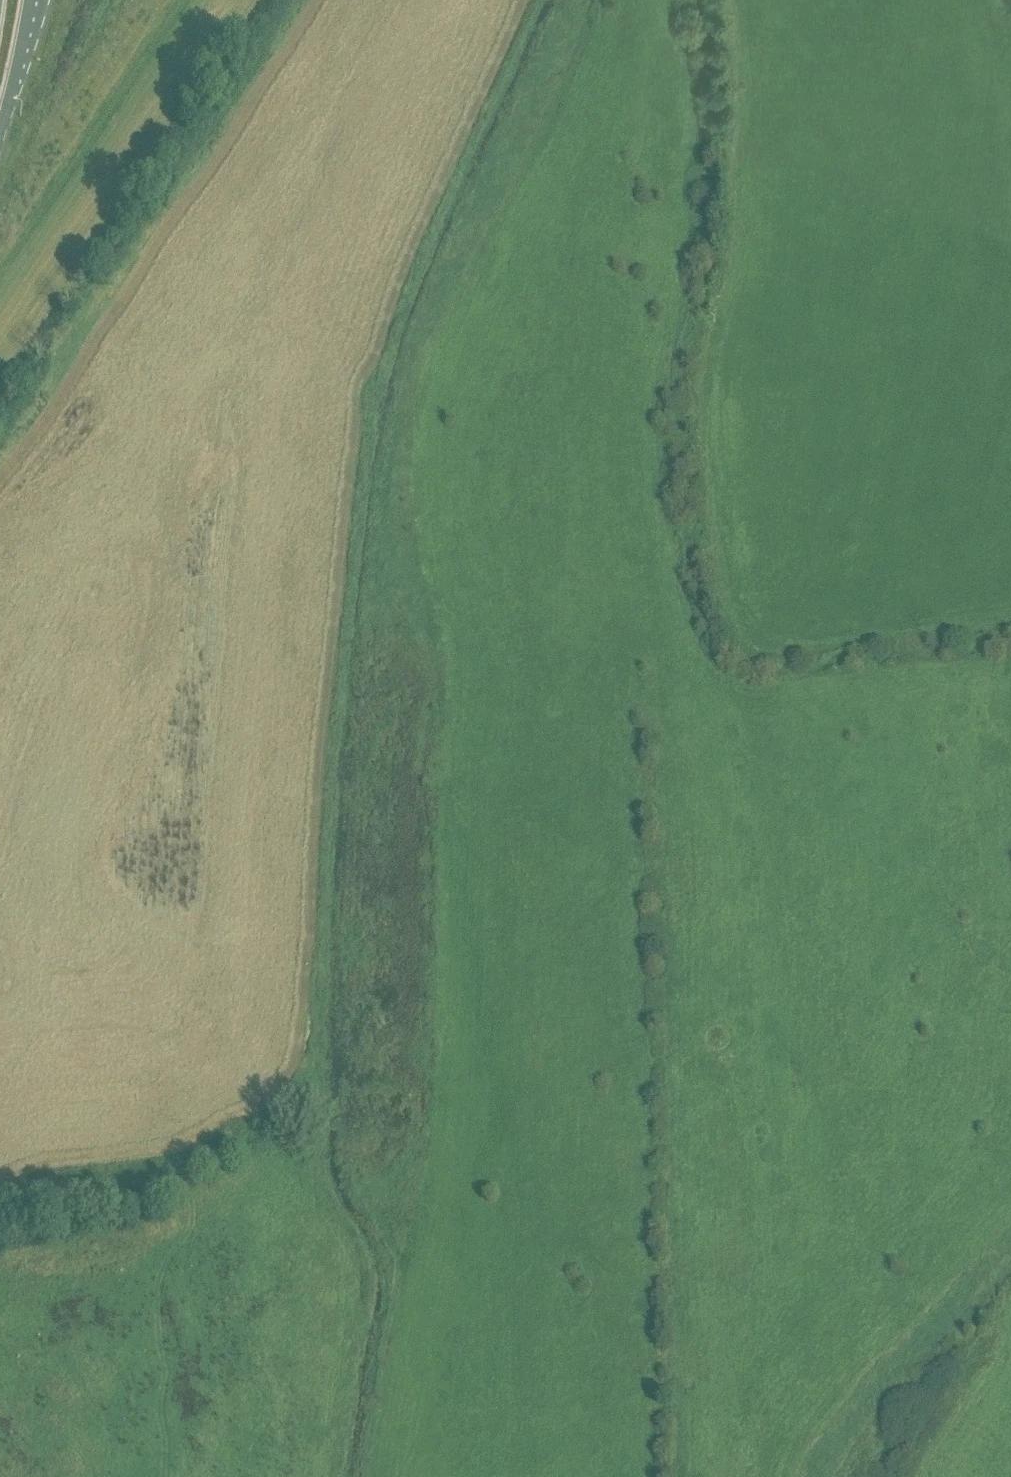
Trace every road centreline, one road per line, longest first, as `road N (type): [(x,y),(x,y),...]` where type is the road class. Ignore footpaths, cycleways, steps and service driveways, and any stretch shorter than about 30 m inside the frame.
road 1 (primary): [(0,126),(36,0)]

